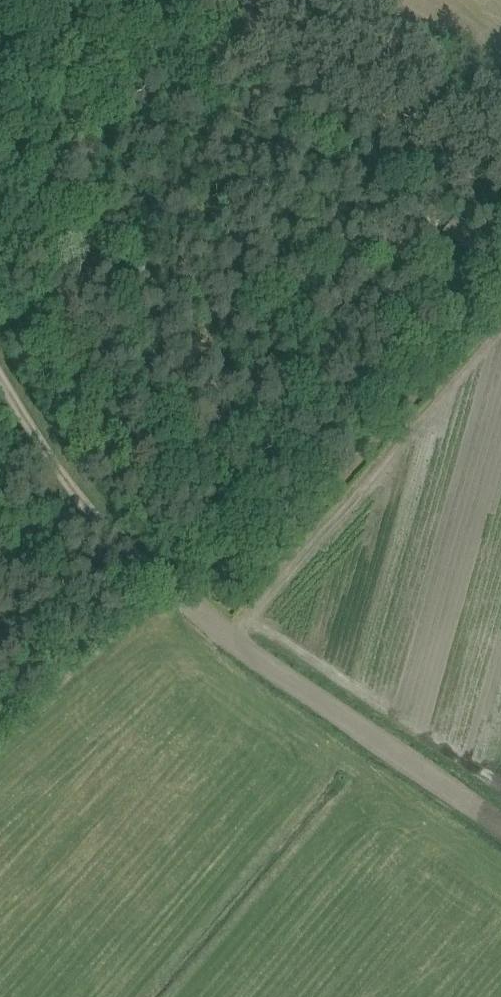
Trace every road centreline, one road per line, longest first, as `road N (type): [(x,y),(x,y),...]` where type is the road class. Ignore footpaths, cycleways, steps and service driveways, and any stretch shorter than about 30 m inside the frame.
road 1 (track): [(500,825),(249,651),(100,515),(0,347)]

